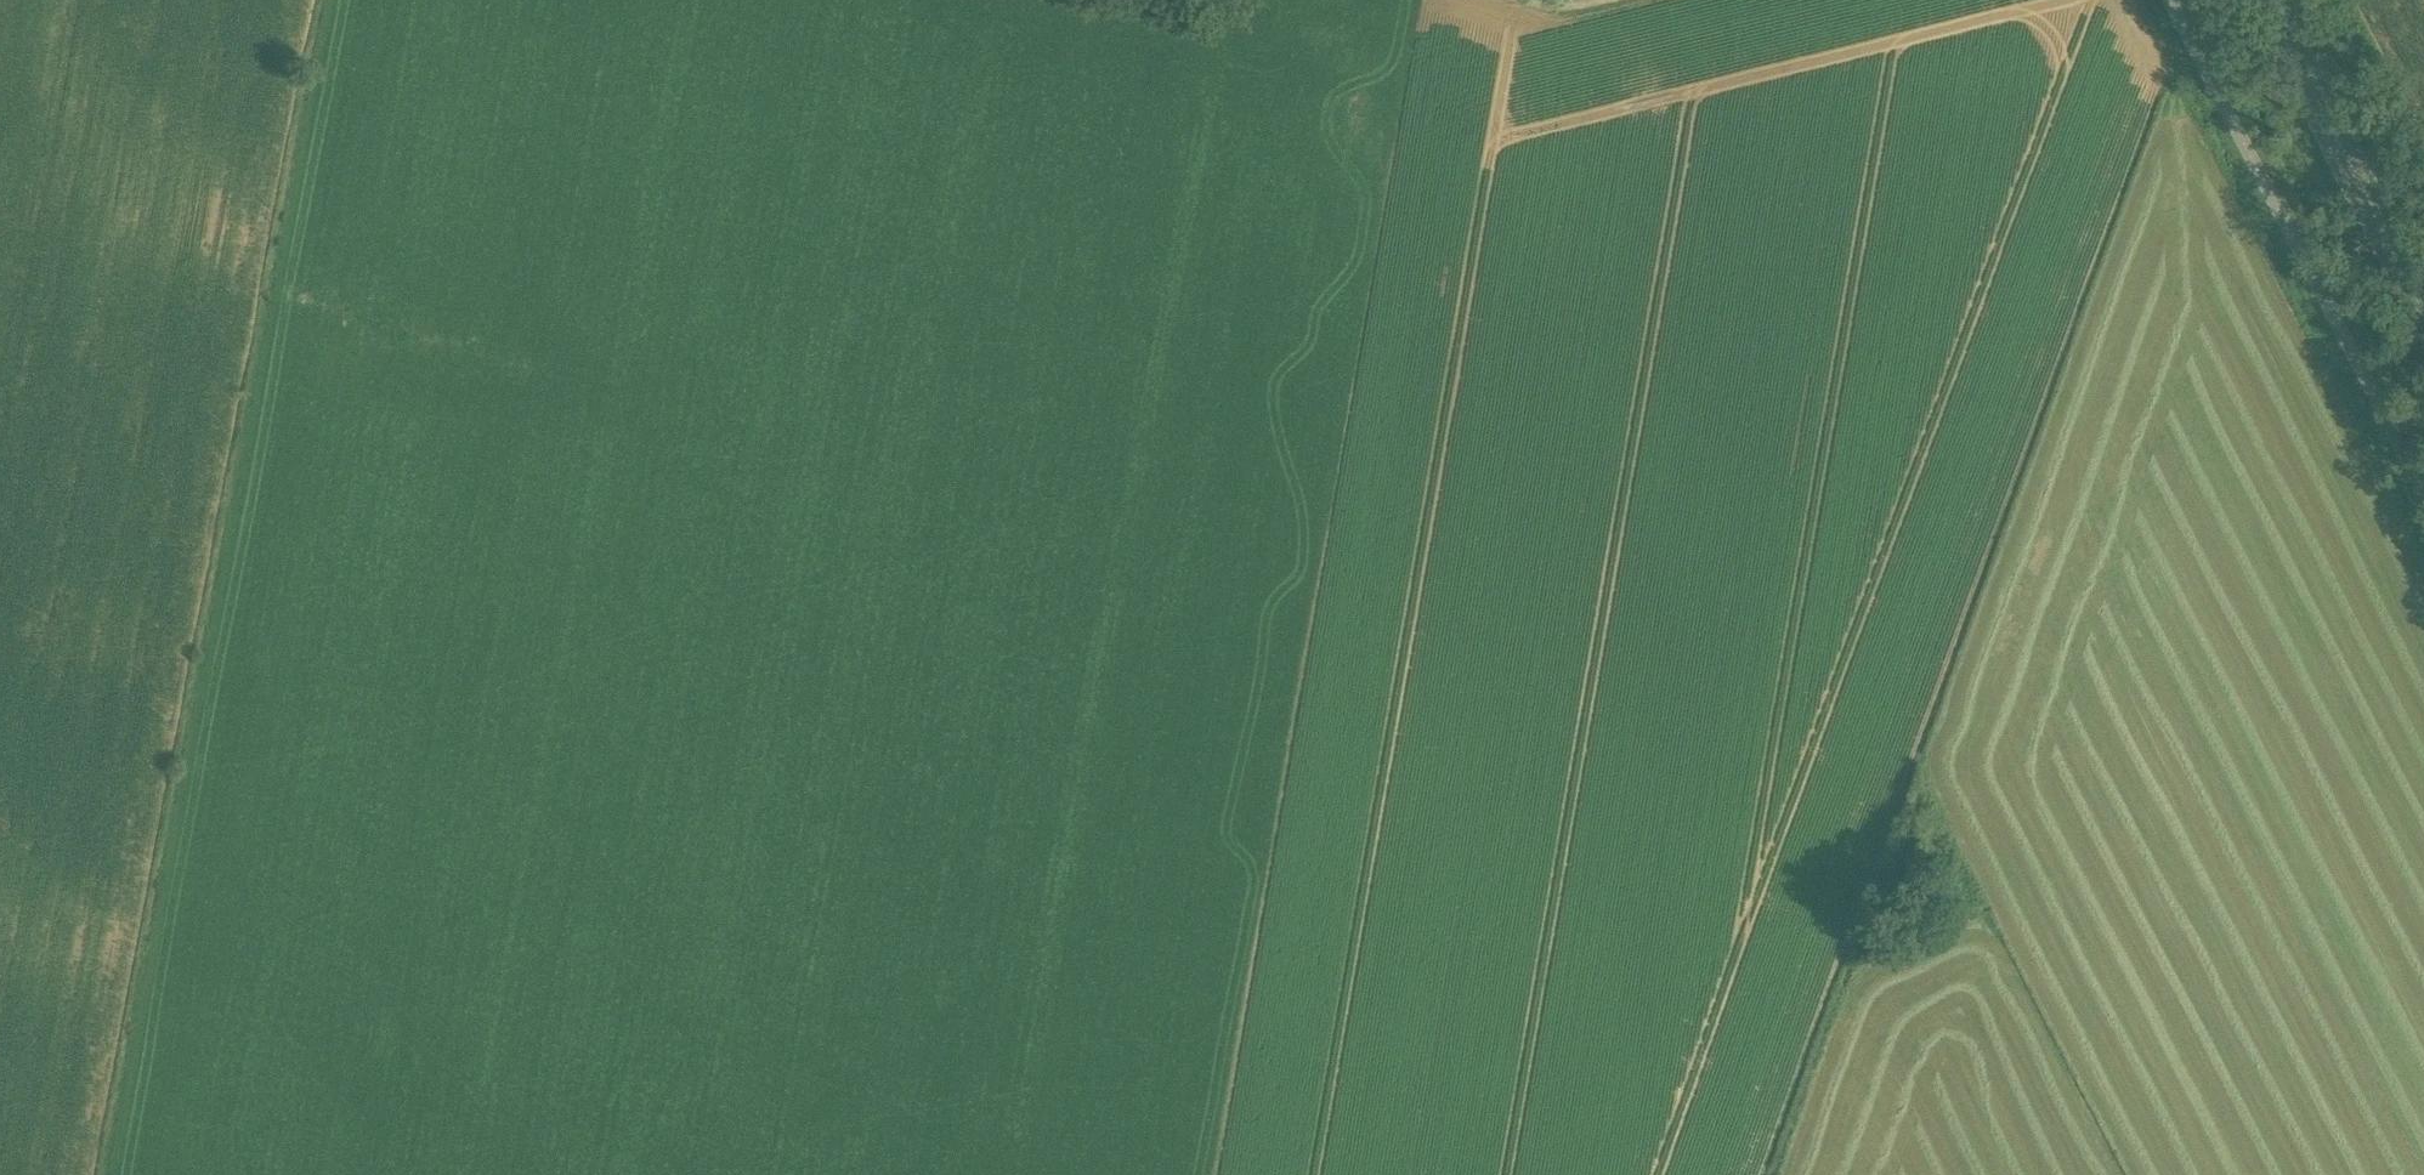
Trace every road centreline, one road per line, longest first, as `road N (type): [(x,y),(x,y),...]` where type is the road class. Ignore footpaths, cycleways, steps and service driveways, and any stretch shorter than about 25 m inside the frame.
road 1 (primary): [(2423,309),(2265,0)]

